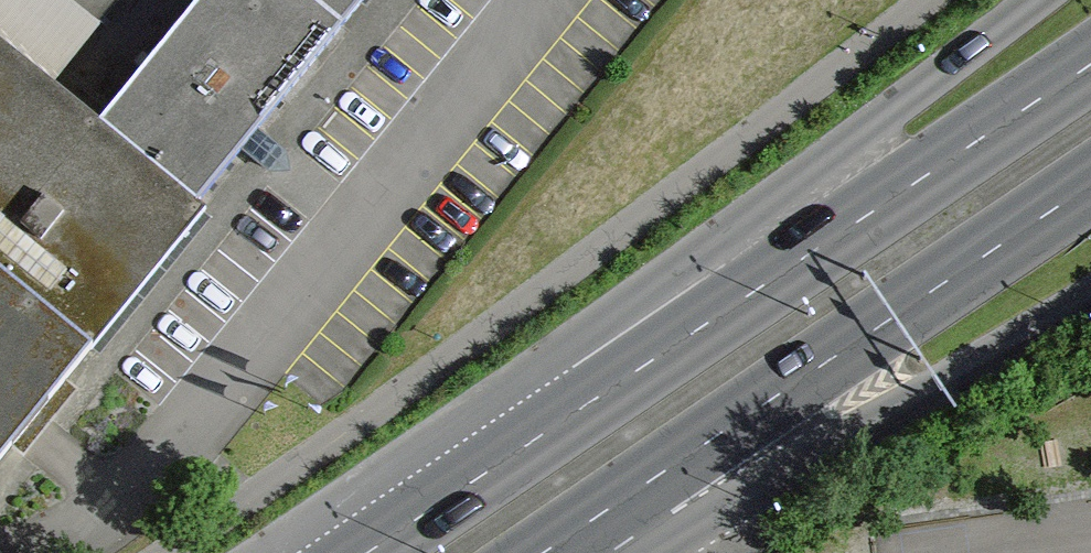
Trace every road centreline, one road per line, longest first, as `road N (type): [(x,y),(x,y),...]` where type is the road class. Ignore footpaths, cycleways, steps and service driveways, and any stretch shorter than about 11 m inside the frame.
road 1 (primary): [(1090,67),(410,524)]
road 2 (residential): [(58,552),(180,434),(557,0)]
road 3 (primary): [(544,552),(1090,184)]
road 4 (unclassified): [(1027,0),(594,332)]
road 5 (unclassified): [(614,552),(717,518),(1090,303)]
road 6 (unclassified): [(594,332),(265,552)]
road 7 (unclassified): [(594,332),(410,524)]

